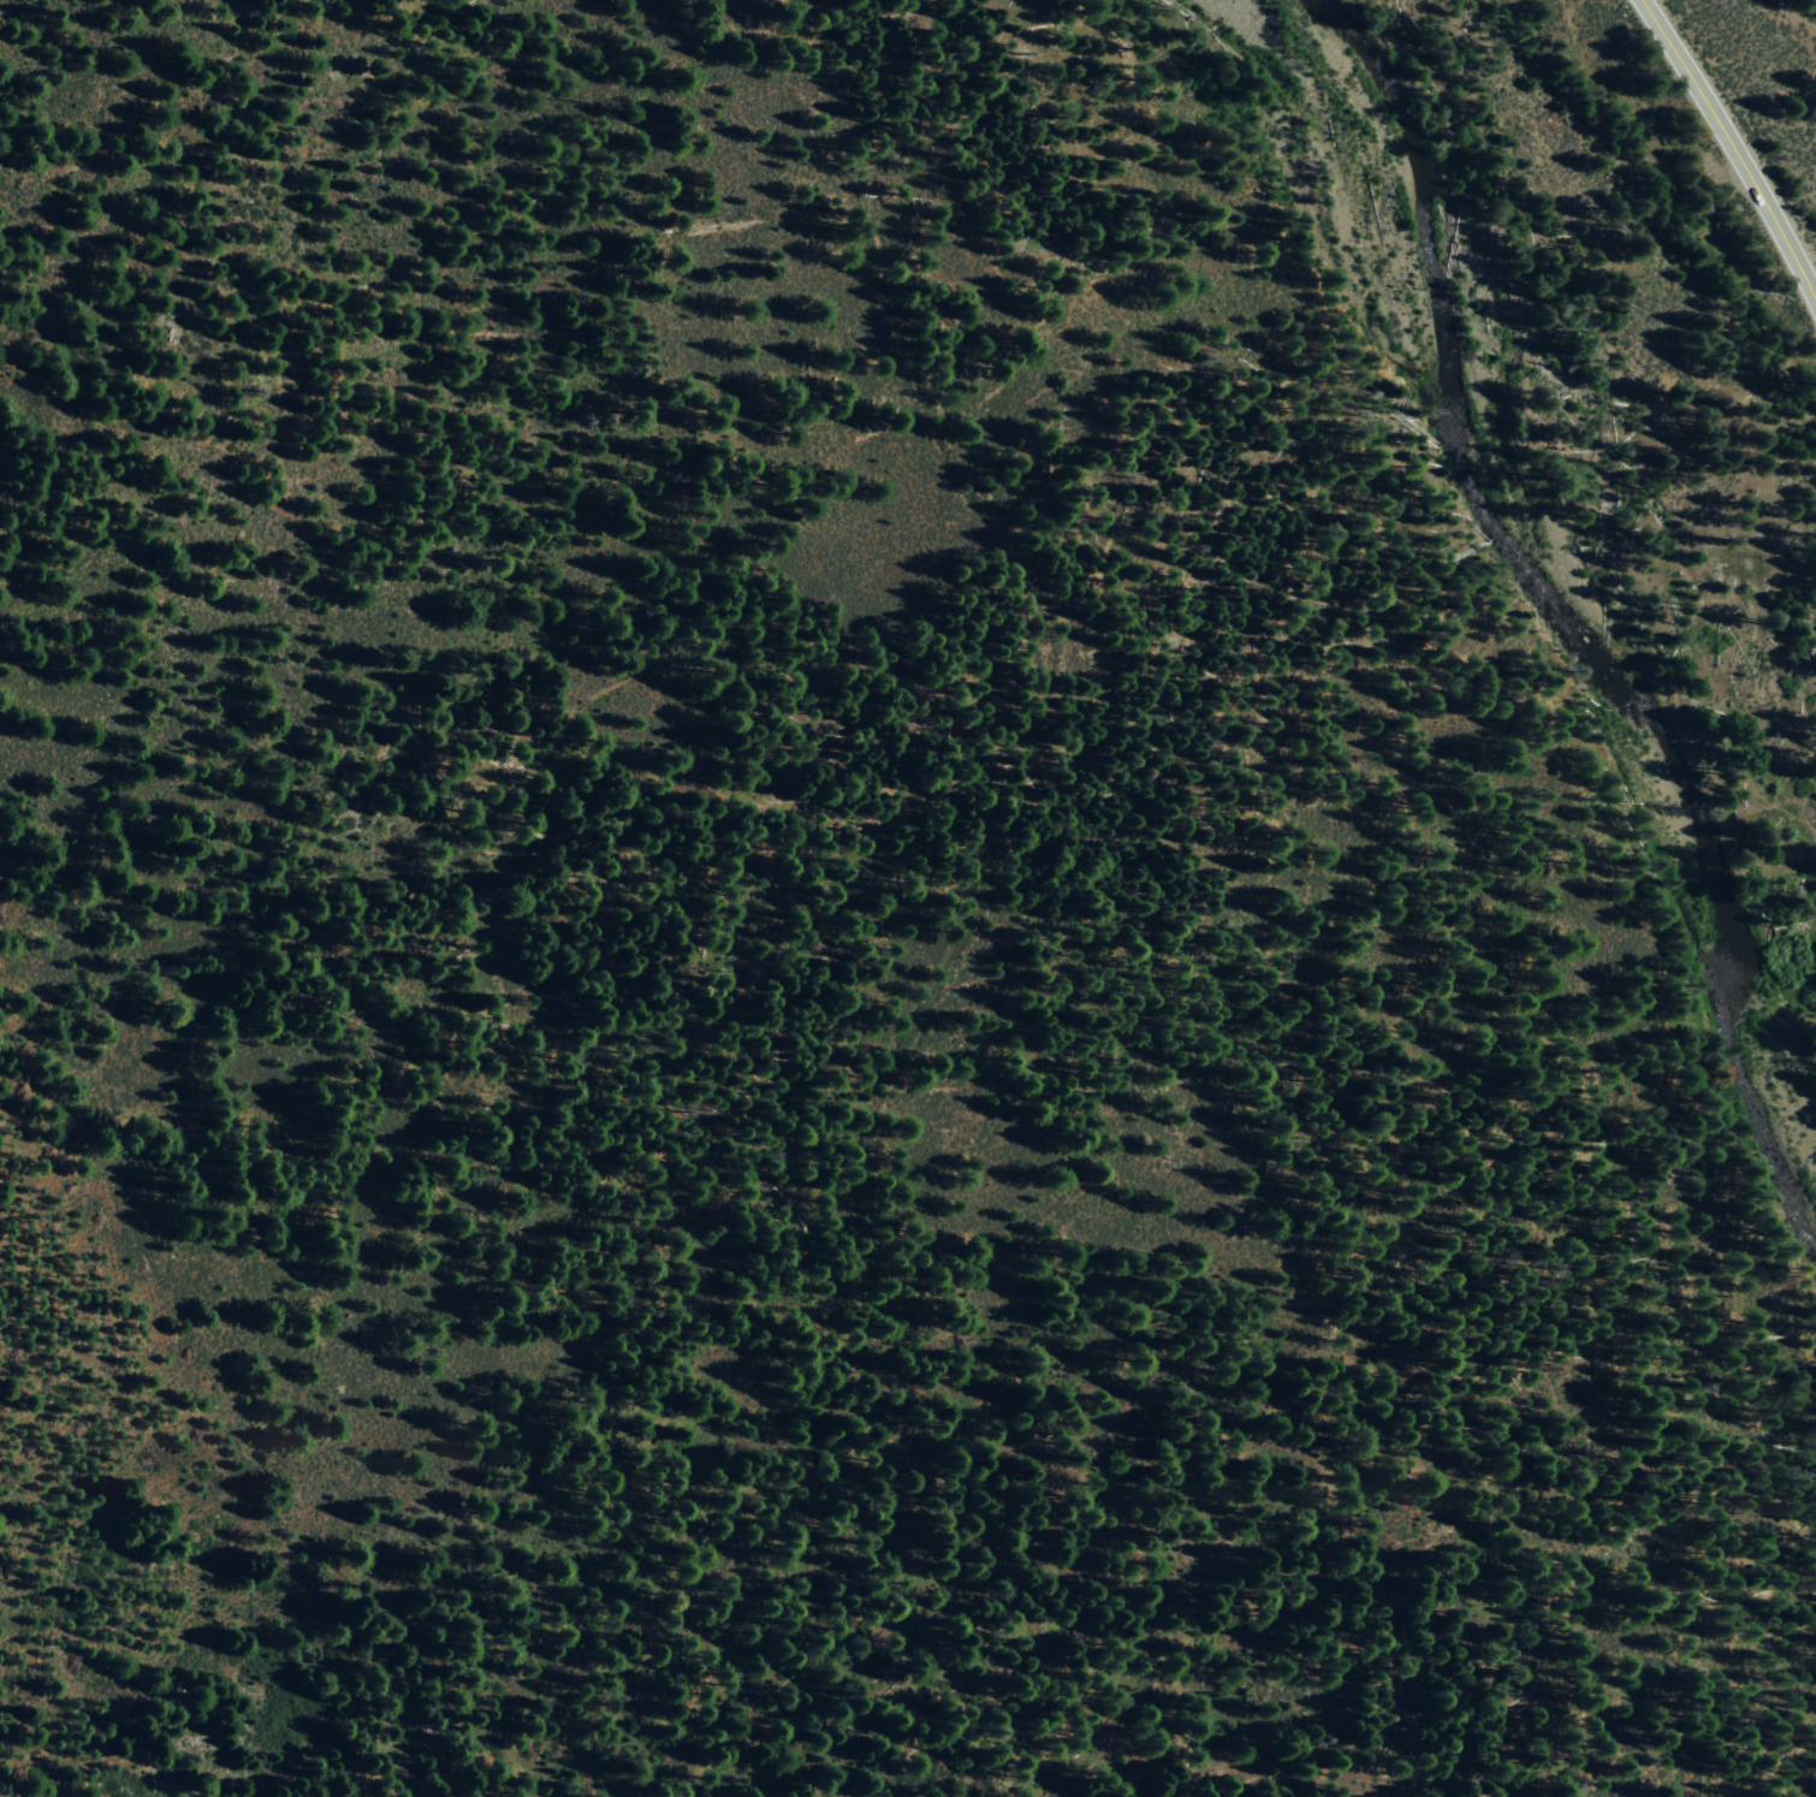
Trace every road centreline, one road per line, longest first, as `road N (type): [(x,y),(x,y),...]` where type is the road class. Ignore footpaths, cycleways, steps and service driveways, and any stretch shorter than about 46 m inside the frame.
road 1 (primary): [(1815,304),(1720,125),(1640,0)]

